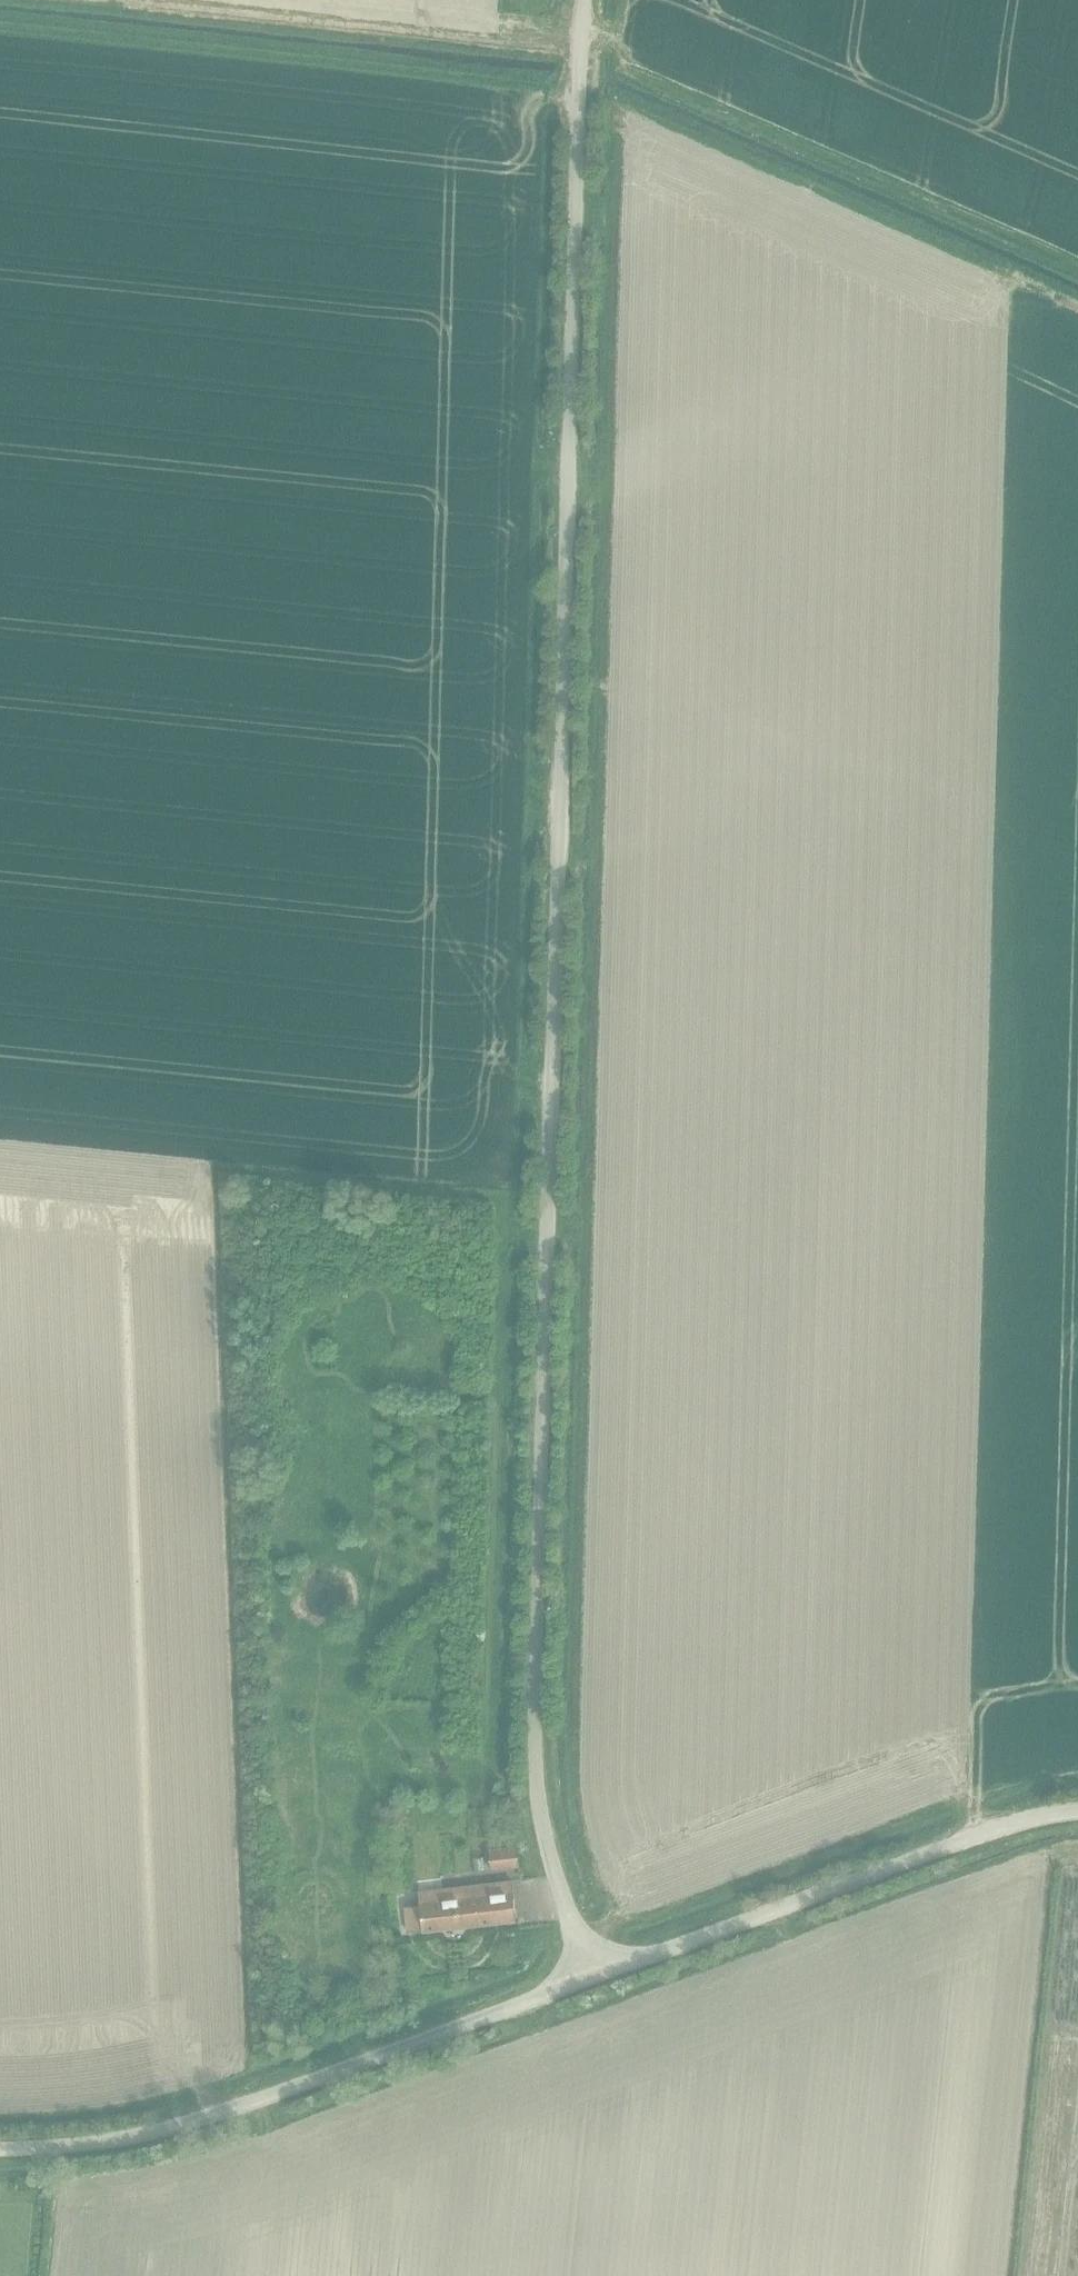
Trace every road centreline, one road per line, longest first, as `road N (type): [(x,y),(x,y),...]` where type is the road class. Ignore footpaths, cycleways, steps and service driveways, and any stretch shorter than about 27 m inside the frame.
road 1 (unclassified): [(590,1972),(545,1844),(532,1718),(590,0)]
road 2 (unclassified): [(0,2153),(105,2151),(171,2133),(590,1972)]
road 3 (unclassified): [(1077,1815),(590,1972)]

